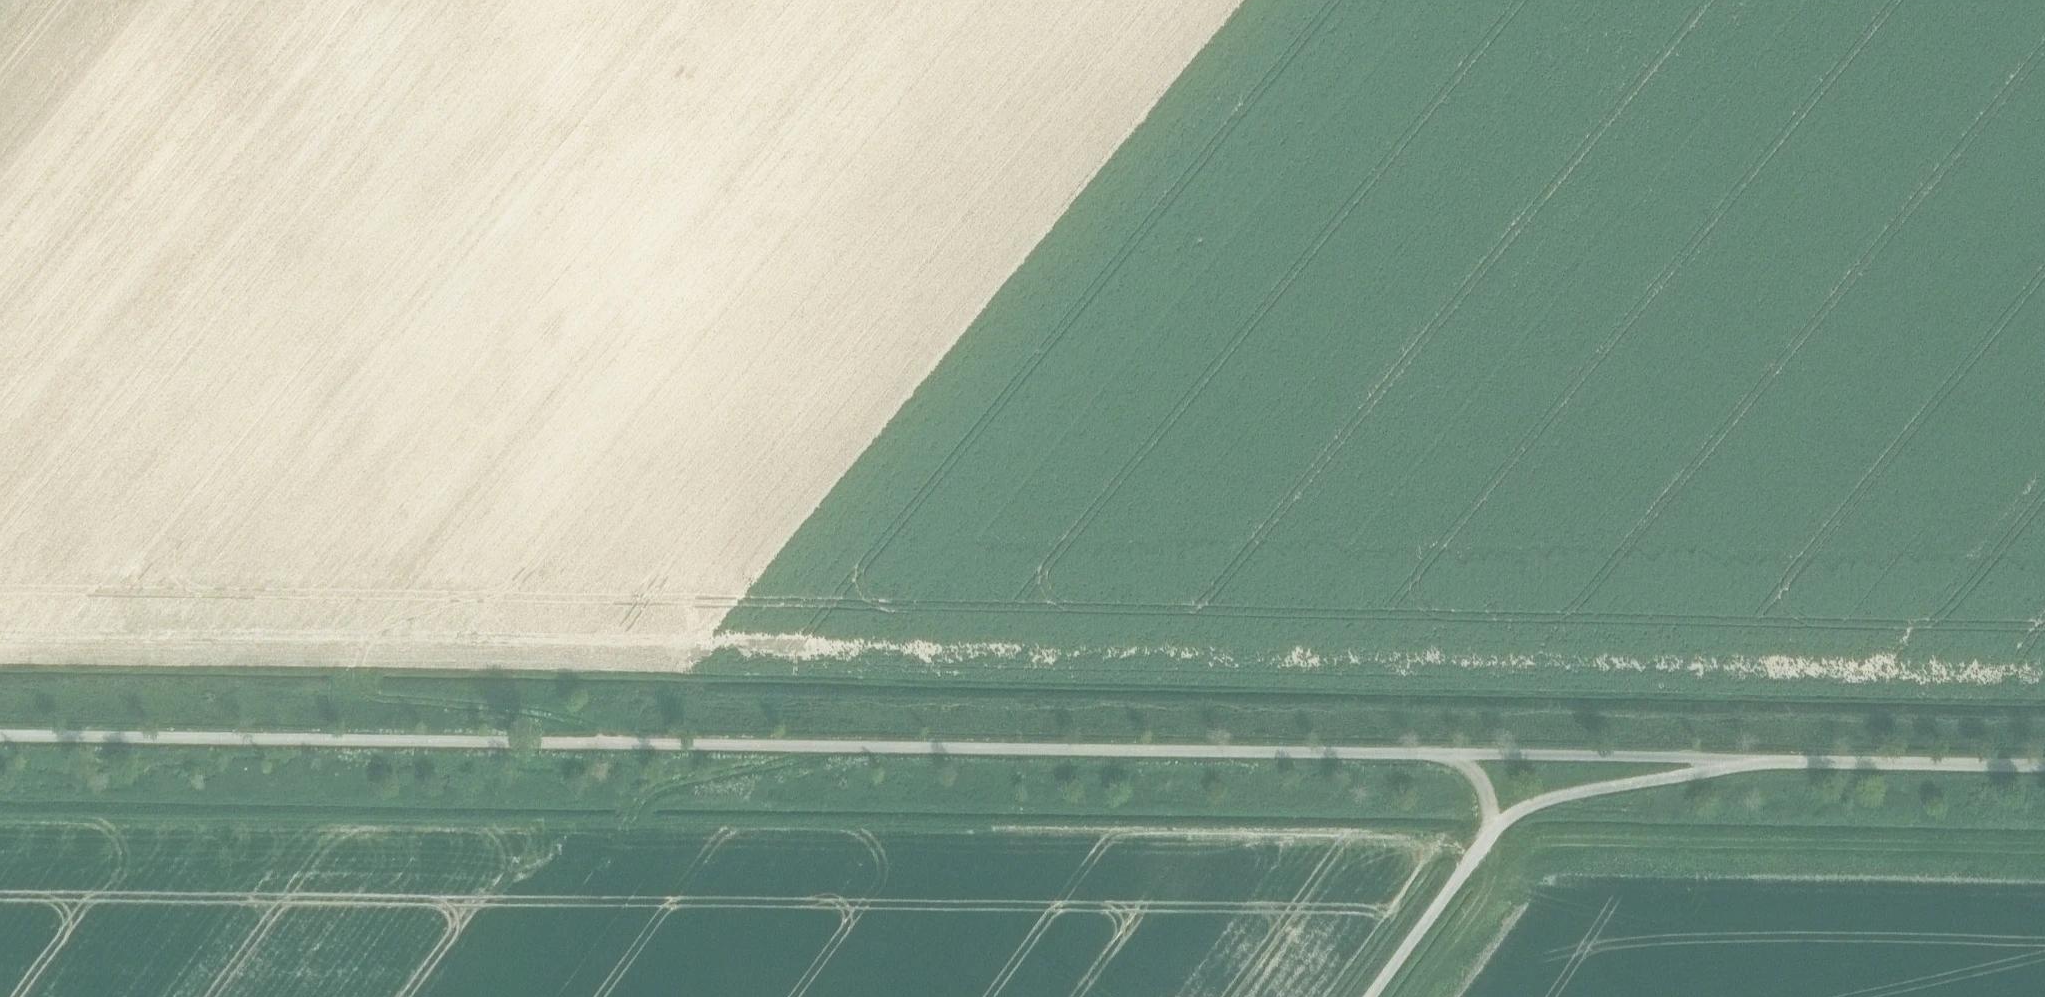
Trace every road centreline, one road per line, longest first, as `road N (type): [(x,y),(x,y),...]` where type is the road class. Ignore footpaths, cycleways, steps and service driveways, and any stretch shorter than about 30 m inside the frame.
road 1 (unclassified): [(1456,755),(0,737)]
road 2 (unclassified): [(1733,762),(2044,762)]
road 3 (unclassified): [(1456,755),(1733,762)]
road 4 (unclassified): [(1497,824),(1535,804),(1733,762)]
road 5 (unclassified): [(1368,996),(1497,824)]

